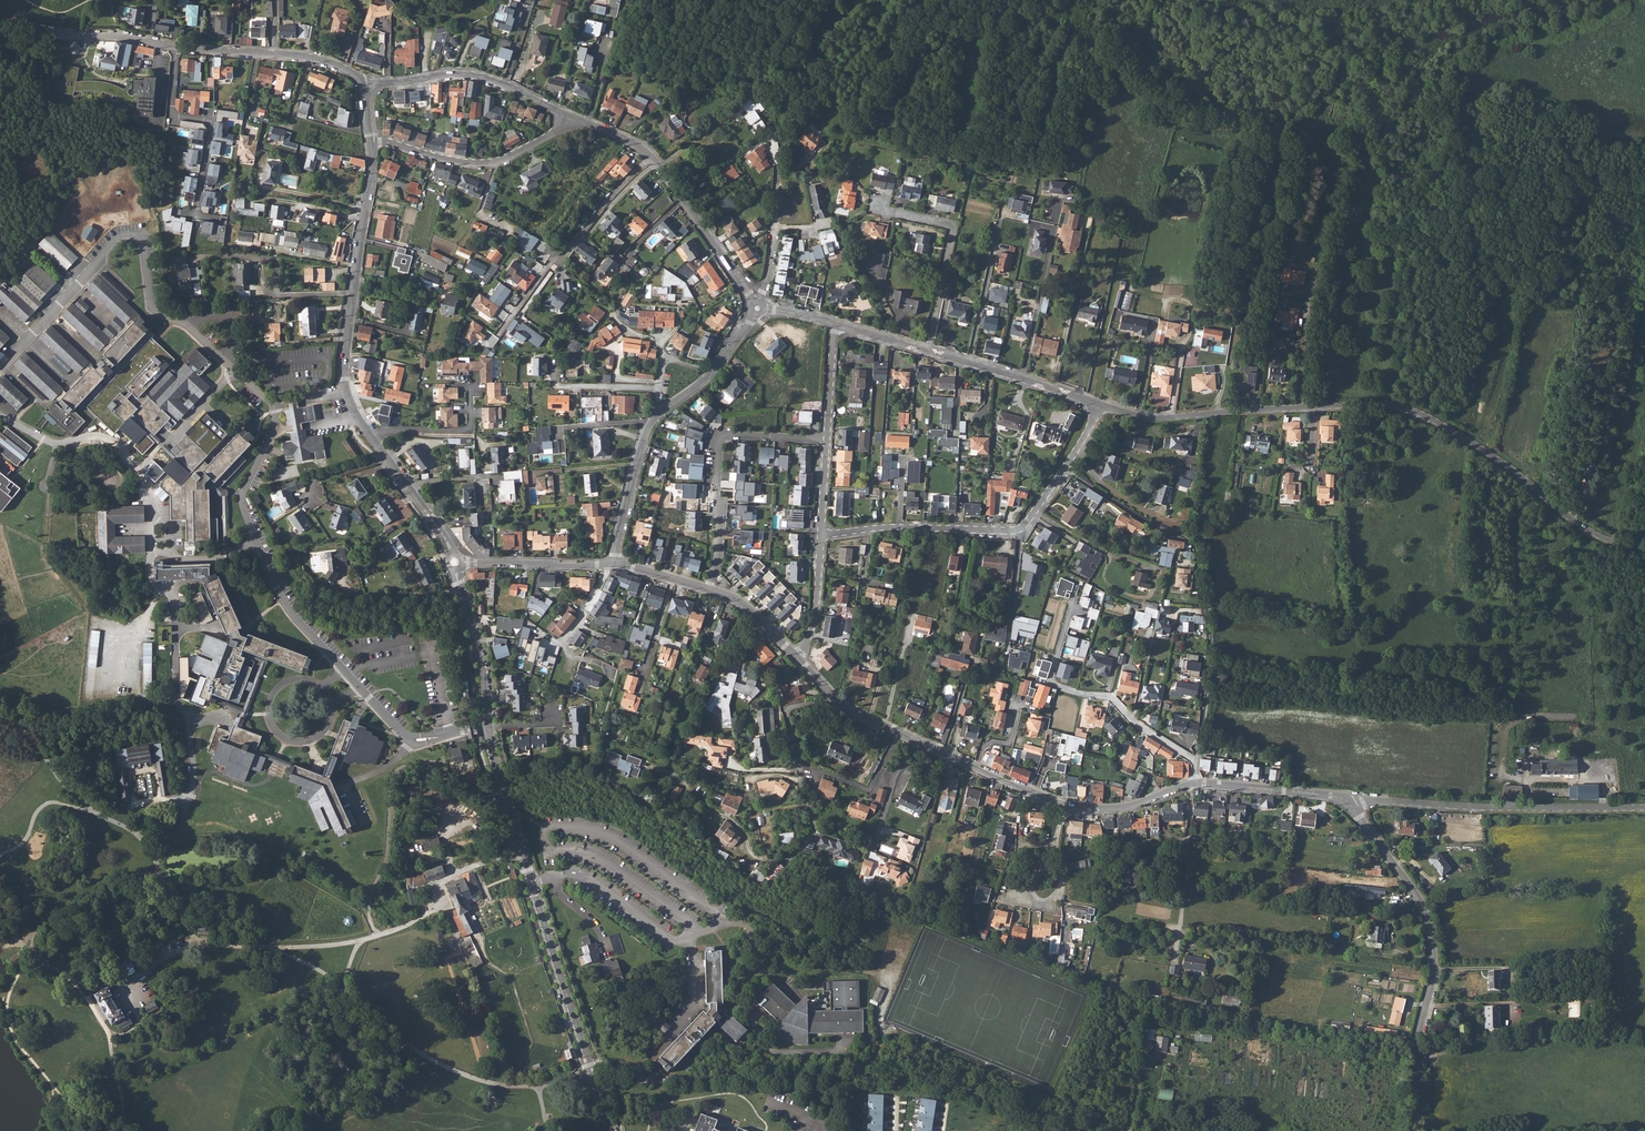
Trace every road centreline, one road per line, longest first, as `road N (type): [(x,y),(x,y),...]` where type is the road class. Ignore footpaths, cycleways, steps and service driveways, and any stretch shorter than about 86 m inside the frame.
road 1 (residential): [(796,658),(847,708),(1062,805),(1125,808),(1192,783),(1337,796),(1353,809)]
road 2 (residential): [(594,1079),(492,749),(482,663),(455,562)]
road 3 (unclassified): [(634,1079),(918,1078),(1035,1119),(1116,1130)]
road 4 (residential): [(822,535),(1023,532),(1100,405)]
road 5 (unclassified): [(1353,809),(1420,901),(1429,927),(1434,968),(1417,1037),(1413,1130)]
road 6 (unclassified): [(1371,404),(1431,419),(1594,534),(1644,551)]
road 7 (residential): [(364,430),(349,402),(345,356),(372,142)]
road 8 (unclassified): [(1644,808),(1370,802),(1353,809)]
road 9 (residential): [(566,115),(623,138),(649,158),(757,309)]
road 10 (residential): [(834,324),(1100,405)]
road 11 (residential): [(274,54),(73,35),(0,16)]
road 12 (residential): [(709,590),(721,518),(719,441),(827,440)]
road 13 (residential): [(1100,405),(1148,419),(1314,406)]
road 14 (residential): [(372,142),(453,162),(495,163),(555,131),(566,115)]
road 15 (residential): [(364,85),(471,75),(566,115)]
road 16 (residential): [(455,562),(364,430)]
road 17 (residential): [(455,562),(614,564)]
road 18 (residential): [(614,564),(653,421)]
road 19 (residential): [(364,430),(464,429),(474,388)]
road 20 (residential): [(822,535),(812,626),(796,658)]

